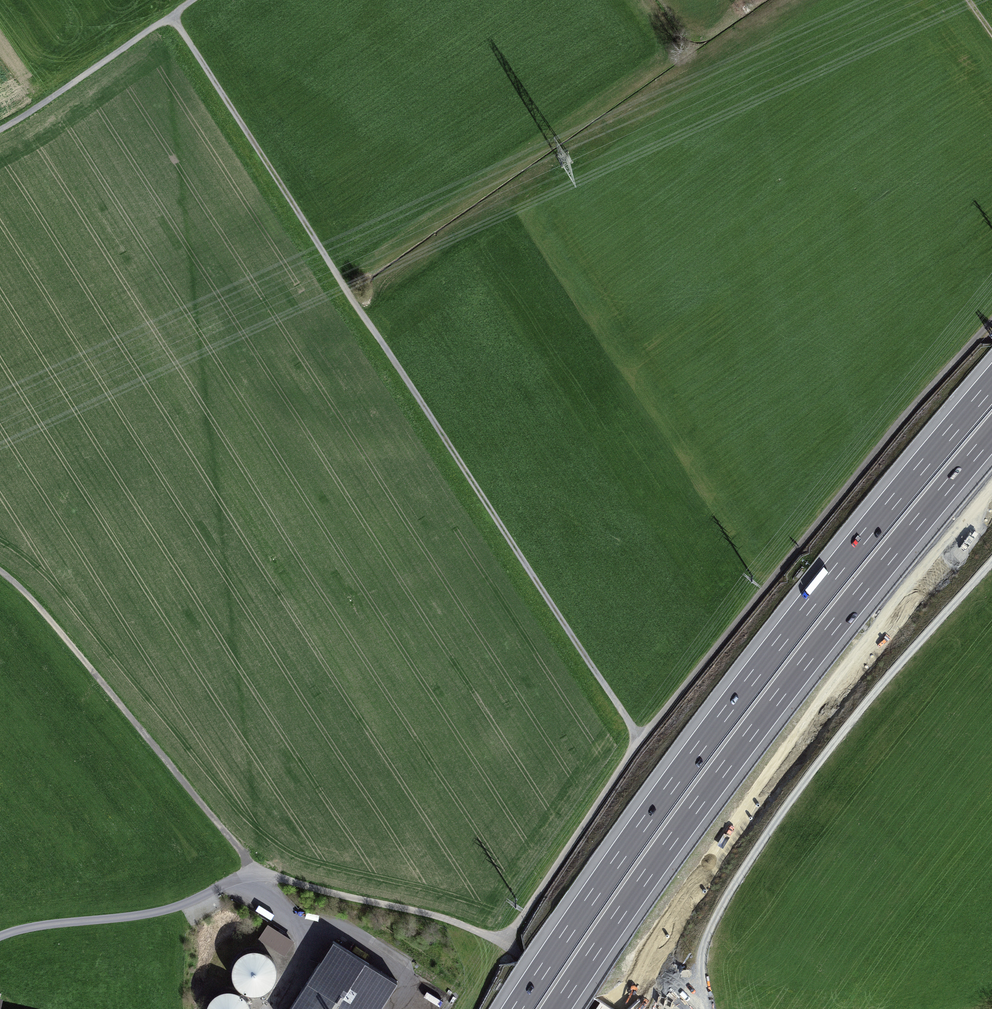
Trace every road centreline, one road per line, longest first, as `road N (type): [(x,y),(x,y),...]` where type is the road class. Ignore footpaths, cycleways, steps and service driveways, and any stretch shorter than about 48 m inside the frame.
road 1 (track): [(639,741),(170,13)]
road 2 (track): [(504,942),(639,741),(991,326)]
road 3 (motorway): [(991,385),(753,677),(518,1008)]
road 4 (motorway): [(555,1008),(778,697),(991,433)]
road 5 (primary): [(991,509),(887,630),(609,1008)]
road 6 (track): [(991,560),(821,760),(747,863),(709,929),(700,966),(703,1008)]
road 7 (track): [(254,871),(48,618),(0,571)]
road 8 (track): [(0,128),(189,0)]

